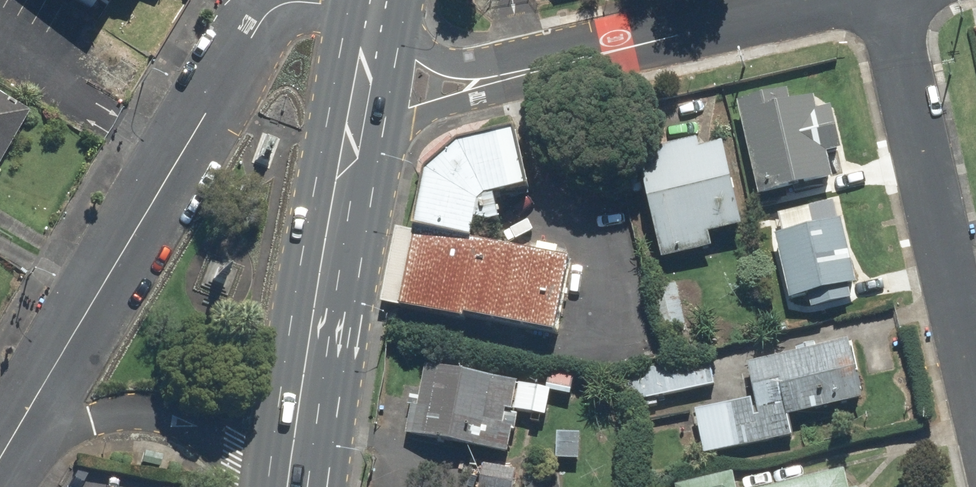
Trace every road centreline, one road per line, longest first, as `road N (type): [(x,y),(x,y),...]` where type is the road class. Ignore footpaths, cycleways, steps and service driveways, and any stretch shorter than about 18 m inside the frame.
road 1 (residential): [(0,461),(252,31),(270,11),(292,4),(373,7)]
road 2 (residential): [(891,0),(975,382)]
road 3 (primary): [(347,127),(289,486)]
road 4 (residential): [(847,0),(554,68)]
road 5 (residential): [(554,68),(347,127)]
road 6 (residential): [(373,7),(395,33),(437,54),(554,68)]
road 7 (primary): [(373,7),(347,127)]

